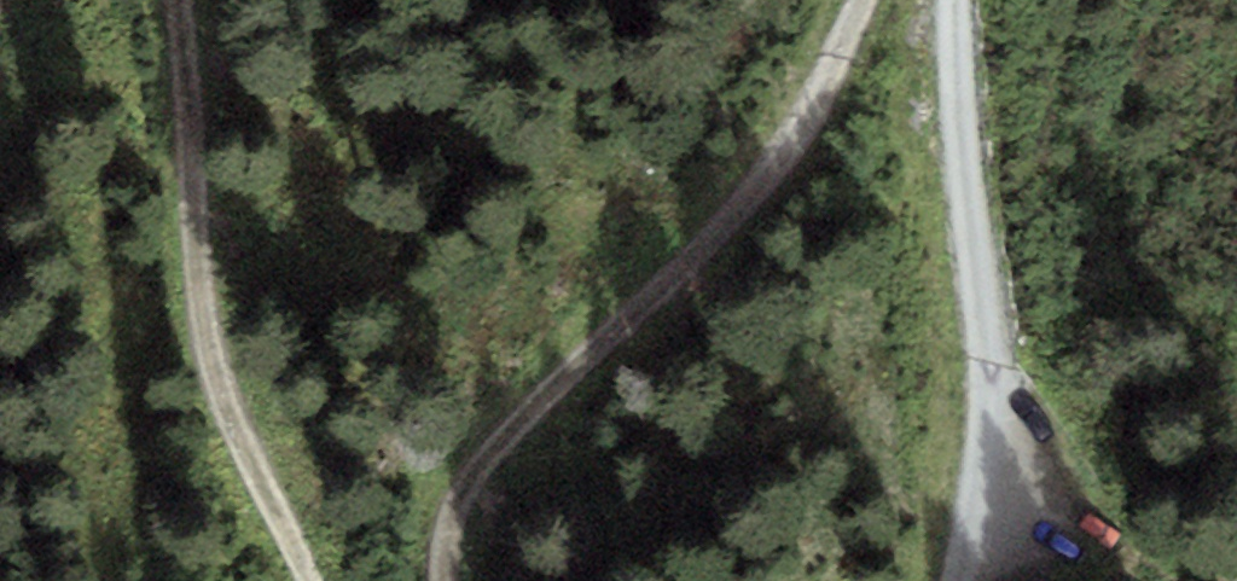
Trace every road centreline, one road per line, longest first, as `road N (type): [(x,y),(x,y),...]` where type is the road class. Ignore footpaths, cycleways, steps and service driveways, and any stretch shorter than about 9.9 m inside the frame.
road 1 (track): [(863,0),(774,157),(456,504),(451,580)]
road 2 (track): [(308,580),(225,336),(175,0)]
road 3 (track): [(973,580),(1014,374),(982,0)]

